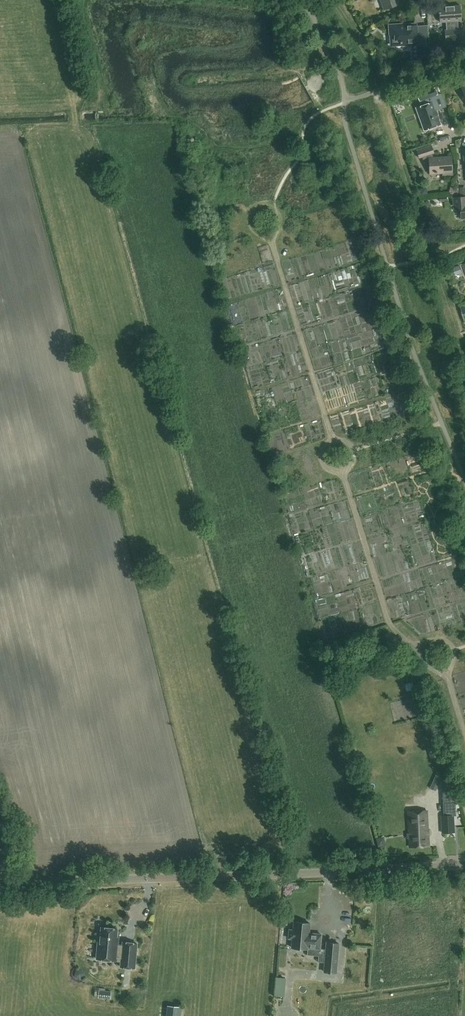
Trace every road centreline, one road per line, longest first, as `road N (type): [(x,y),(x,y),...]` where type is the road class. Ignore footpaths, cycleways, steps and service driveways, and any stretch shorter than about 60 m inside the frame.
road 1 (unclassified): [(0,881),(464,864)]

